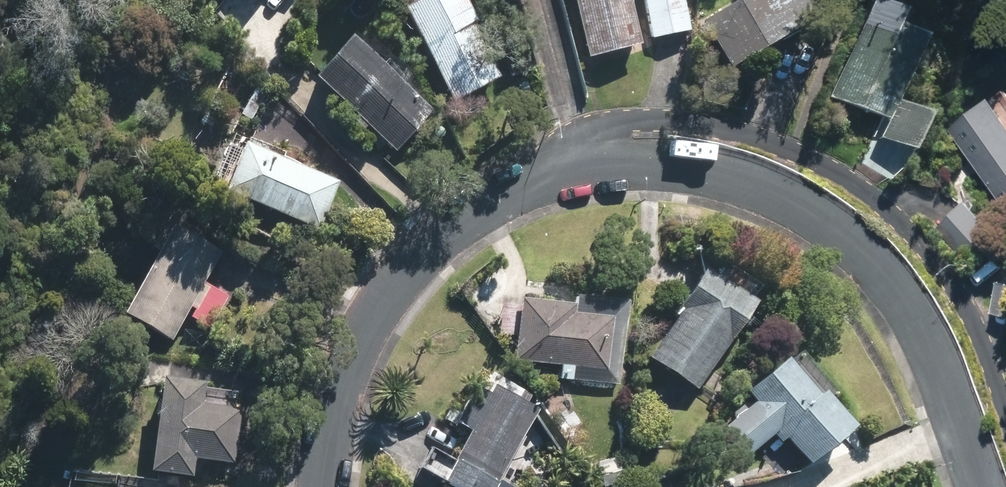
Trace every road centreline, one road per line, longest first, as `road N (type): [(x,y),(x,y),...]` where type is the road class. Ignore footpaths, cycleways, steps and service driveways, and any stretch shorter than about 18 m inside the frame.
road 1 (residential): [(588,164),(600,140),(654,122),(732,130),(839,175),(892,210),(948,274),(1005,410)]
road 2 (residential): [(987,486),(951,383),(902,300),(842,237),(763,192),(687,167),(588,164)]
road 3 (residential): [(588,164),(449,226),(376,309),(342,380),(325,486)]

